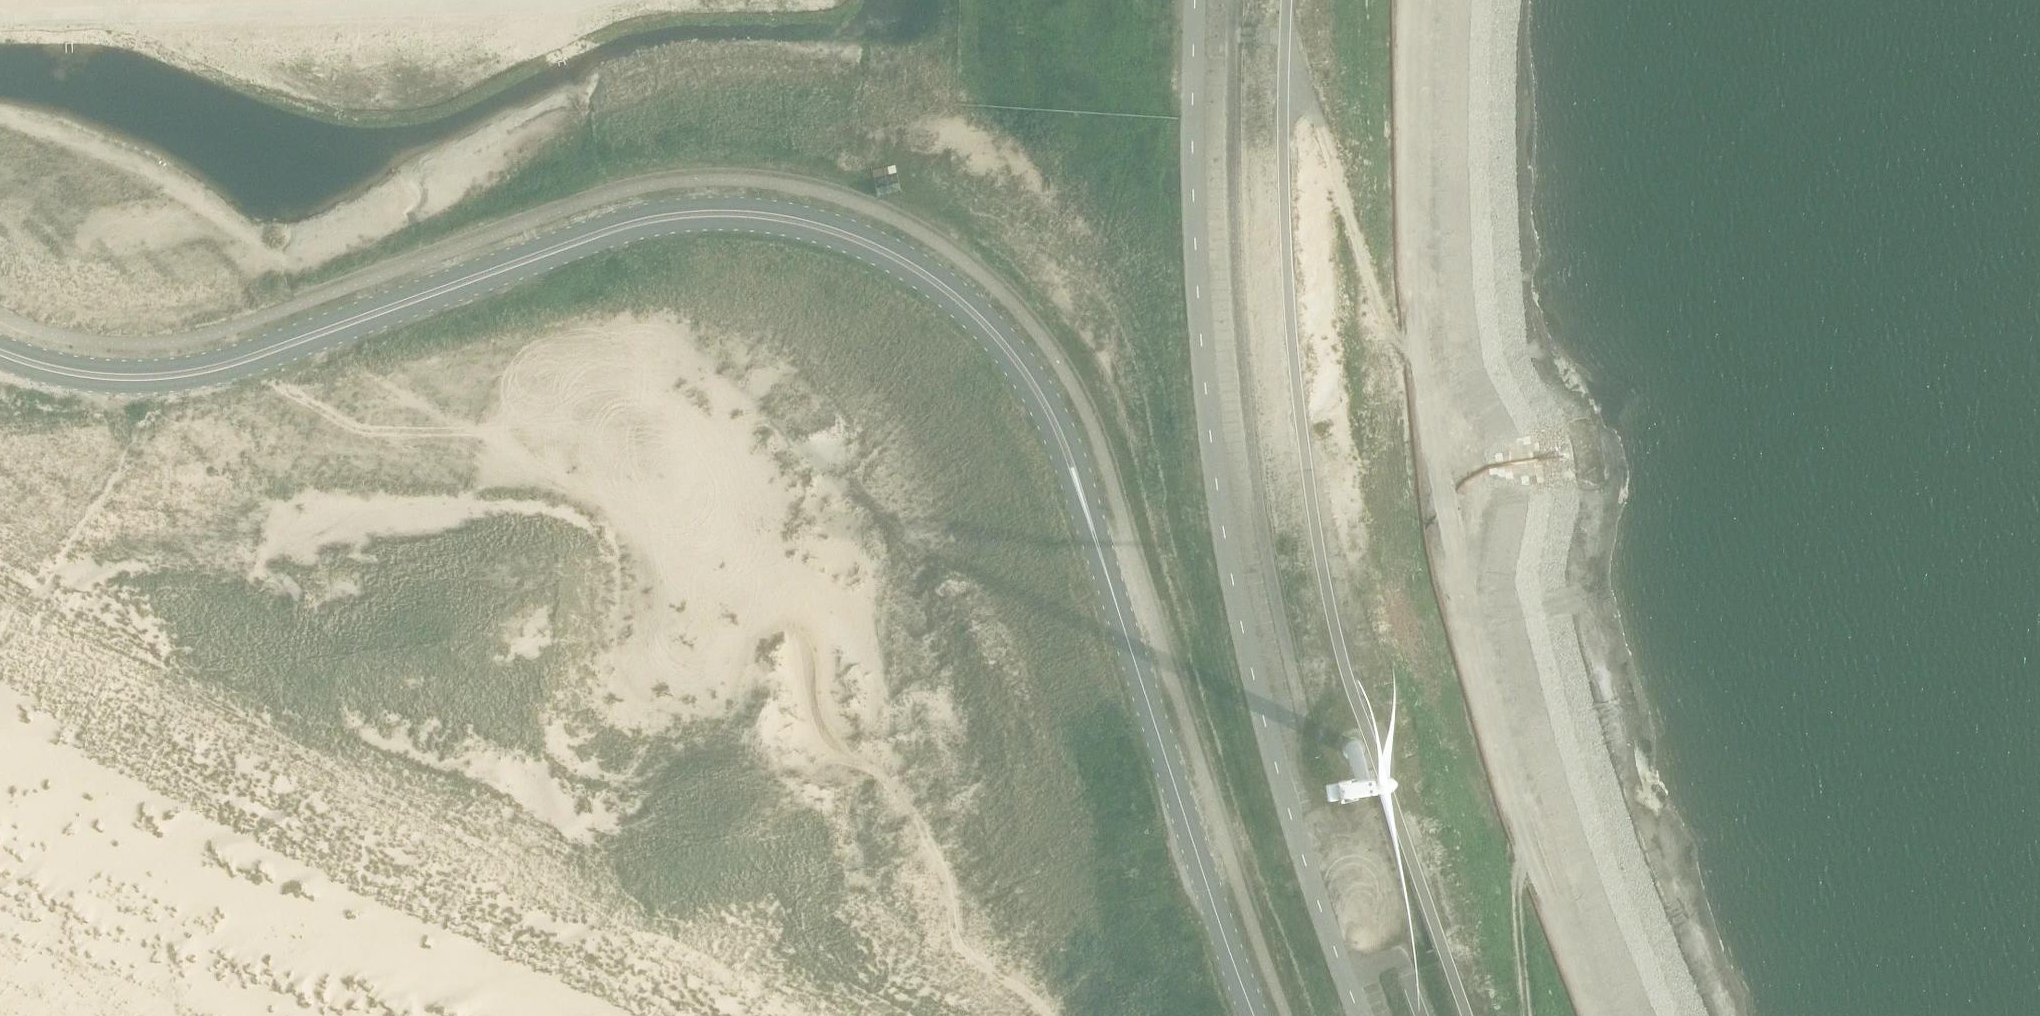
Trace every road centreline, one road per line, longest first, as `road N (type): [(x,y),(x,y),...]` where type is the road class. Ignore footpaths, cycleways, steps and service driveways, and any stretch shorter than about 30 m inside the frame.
road 1 (unclassified): [(1090,522),(1070,430),(1018,345),(980,303),(892,243),(787,207),(642,211),(205,361),(112,368),(0,341)]
road 2 (unclassified): [(0,362),(60,381),(182,384),(641,231),(741,223),(789,229),(922,282),(993,343),(1045,426),(1090,522)]
road 3 (track): [(1668,1015),(1509,605),(1516,469),(1489,370),(1474,166),(1482,0)]
road 4 (track): [(1284,35),(1509,605),(1528,1015)]
road 5 (unclassified): [(1255,1015),(1090,522)]

